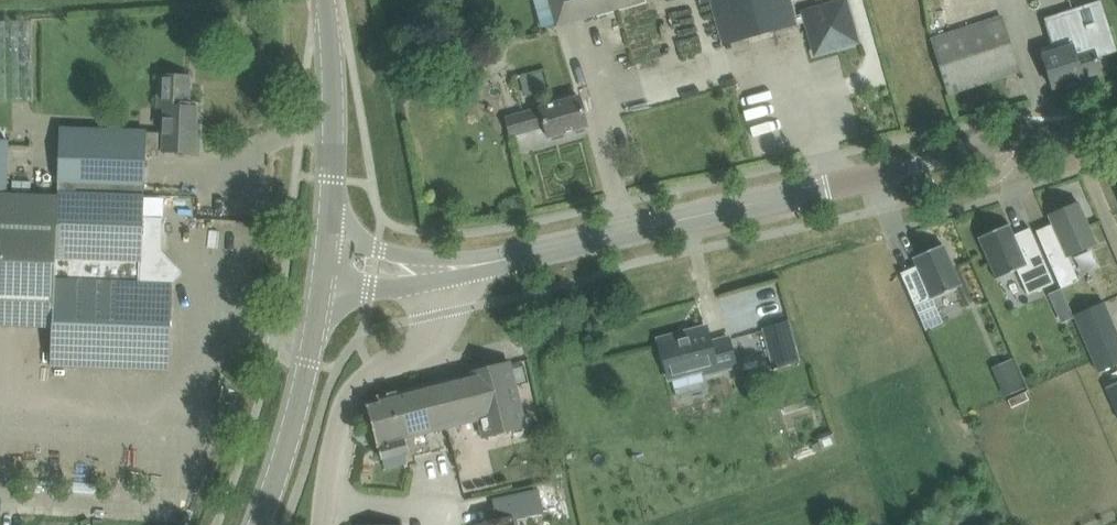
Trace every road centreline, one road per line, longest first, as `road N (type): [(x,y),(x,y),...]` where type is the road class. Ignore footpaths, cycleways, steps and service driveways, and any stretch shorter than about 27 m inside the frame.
road 1 (tertiary): [(449,268),(1116,121)]
road 2 (unclassified): [(323,524),(342,412),(372,372),(423,352),(446,330),(449,268)]
road 3 (secondary): [(259,524),(308,363),(325,260)]
road 4 (secondary): [(325,260),(333,105),(326,0)]
road 5 (tertiary): [(325,260),(449,268)]

